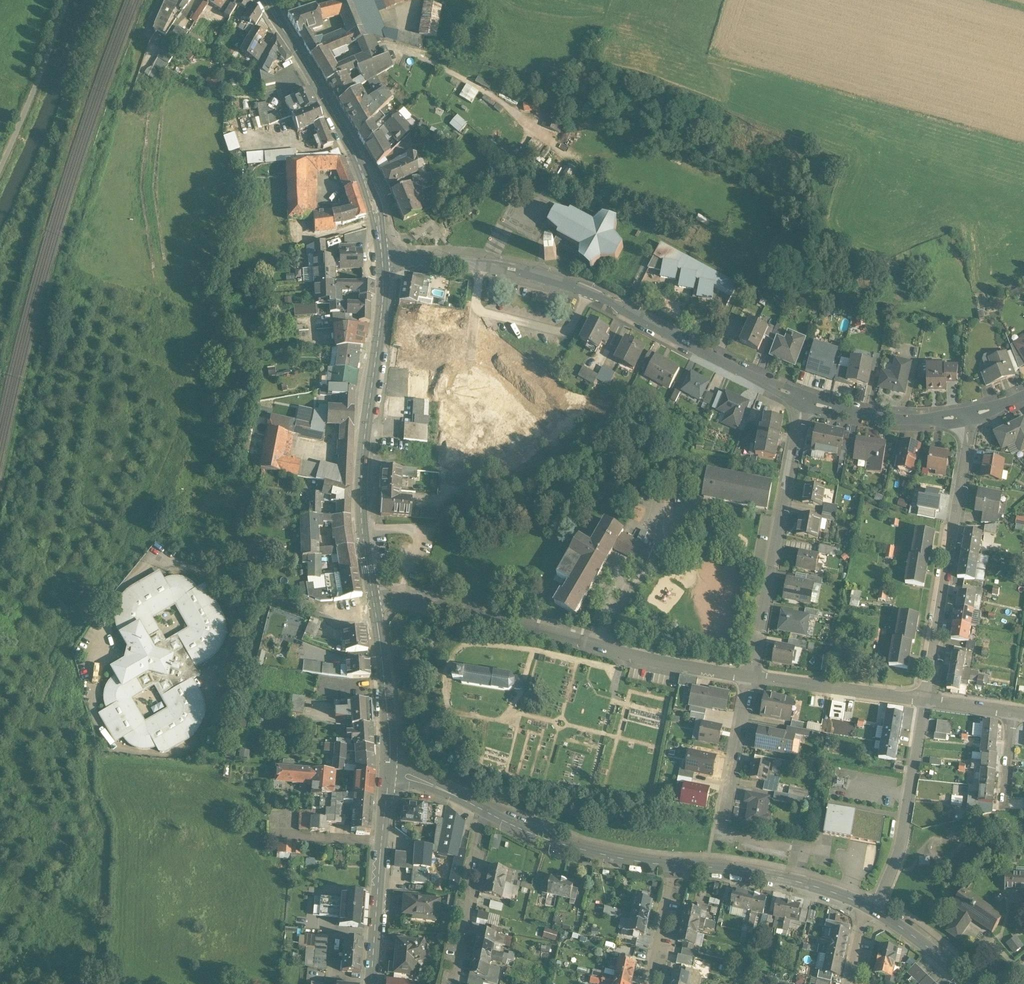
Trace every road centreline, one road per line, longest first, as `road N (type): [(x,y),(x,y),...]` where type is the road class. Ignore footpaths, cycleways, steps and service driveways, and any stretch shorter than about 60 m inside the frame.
road 1 (residential): [(804,398),(555,279),(479,261),(382,260)]
road 2 (residential): [(372,602),(426,604),(750,678)]
road 3 (secondary): [(372,602),(361,515),(382,260)]
road 4 (residential): [(924,701),(964,416)]
road 5 (secondary): [(382,260),(365,177),(268,0)]
road 6 (residential): [(750,678),(804,398)]
road 7 (residential): [(871,910),(899,852),(924,701)]
road 8 (secondary): [(371,983),(388,774)]
road 9 (residential): [(871,910),(779,877),(675,864)]
road 10 (residential): [(675,864),(584,850),(486,812)]
road 11 (track): [(65,0),(0,165)]
road 12 (residential): [(750,678),(924,701)]
road 13 (residential): [(486,812),(454,983)]
road 14 (secondary): [(388,774),(372,602)]
road 15 (residential): [(964,416),(884,416),(804,398)]
road 16 (residential): [(720,834),(750,678)]
road 17 (residential): [(675,864),(650,983)]
road 18 (residential): [(966,983),(871,910)]

